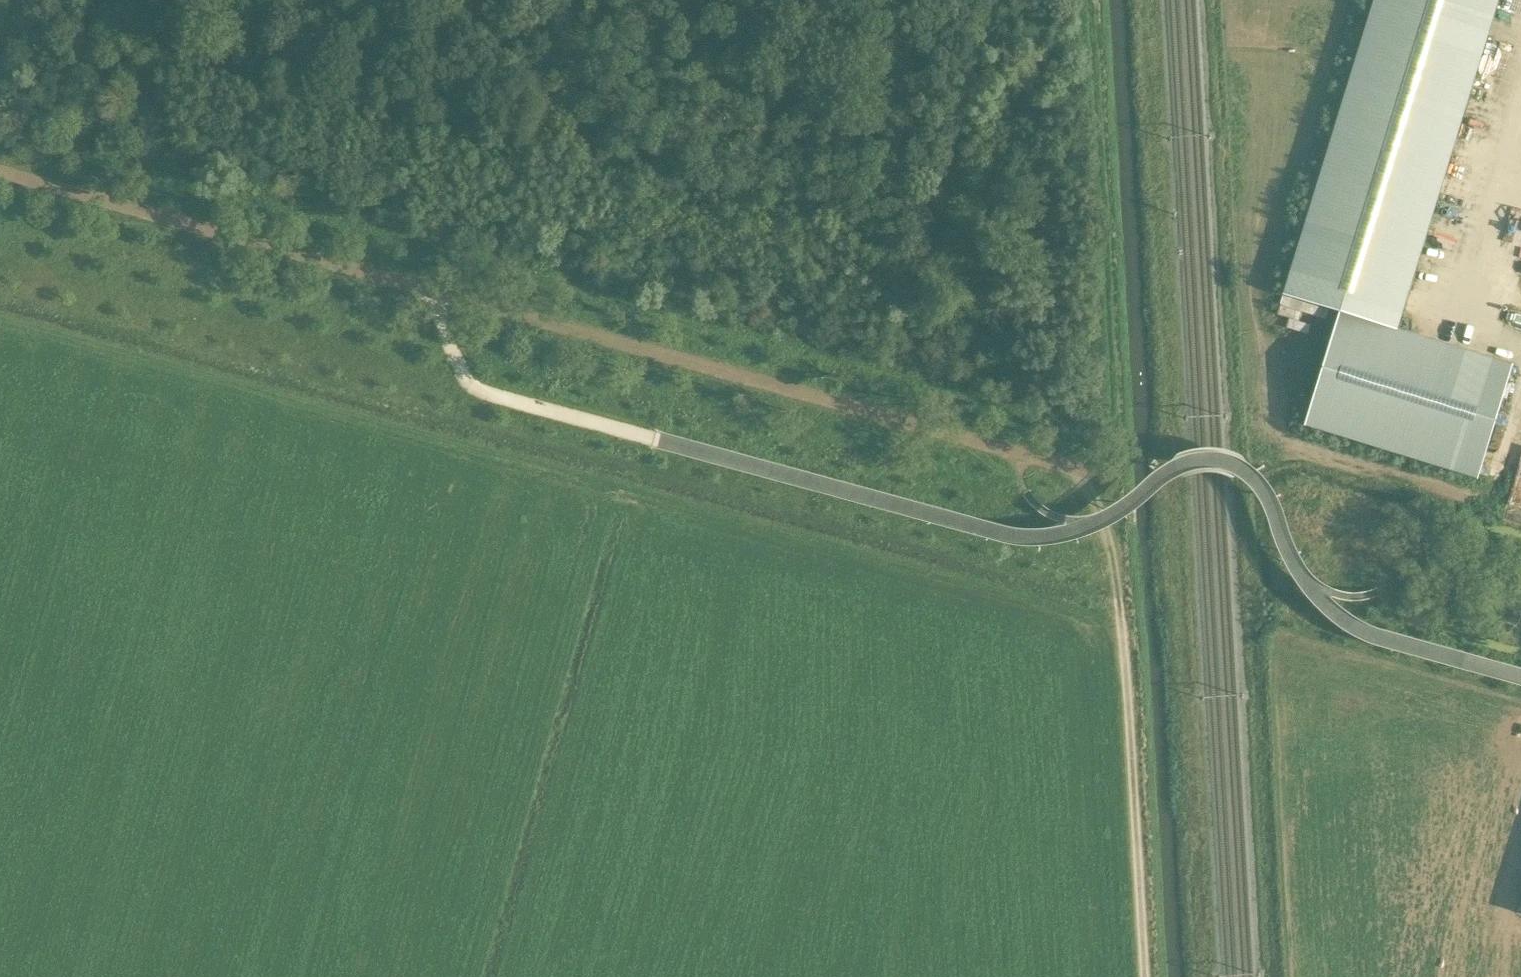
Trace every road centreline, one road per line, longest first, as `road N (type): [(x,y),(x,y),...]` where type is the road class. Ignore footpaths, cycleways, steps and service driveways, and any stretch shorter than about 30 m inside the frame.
road 1 (track): [(1147,976),(1119,604),(1103,517),(1075,466)]

